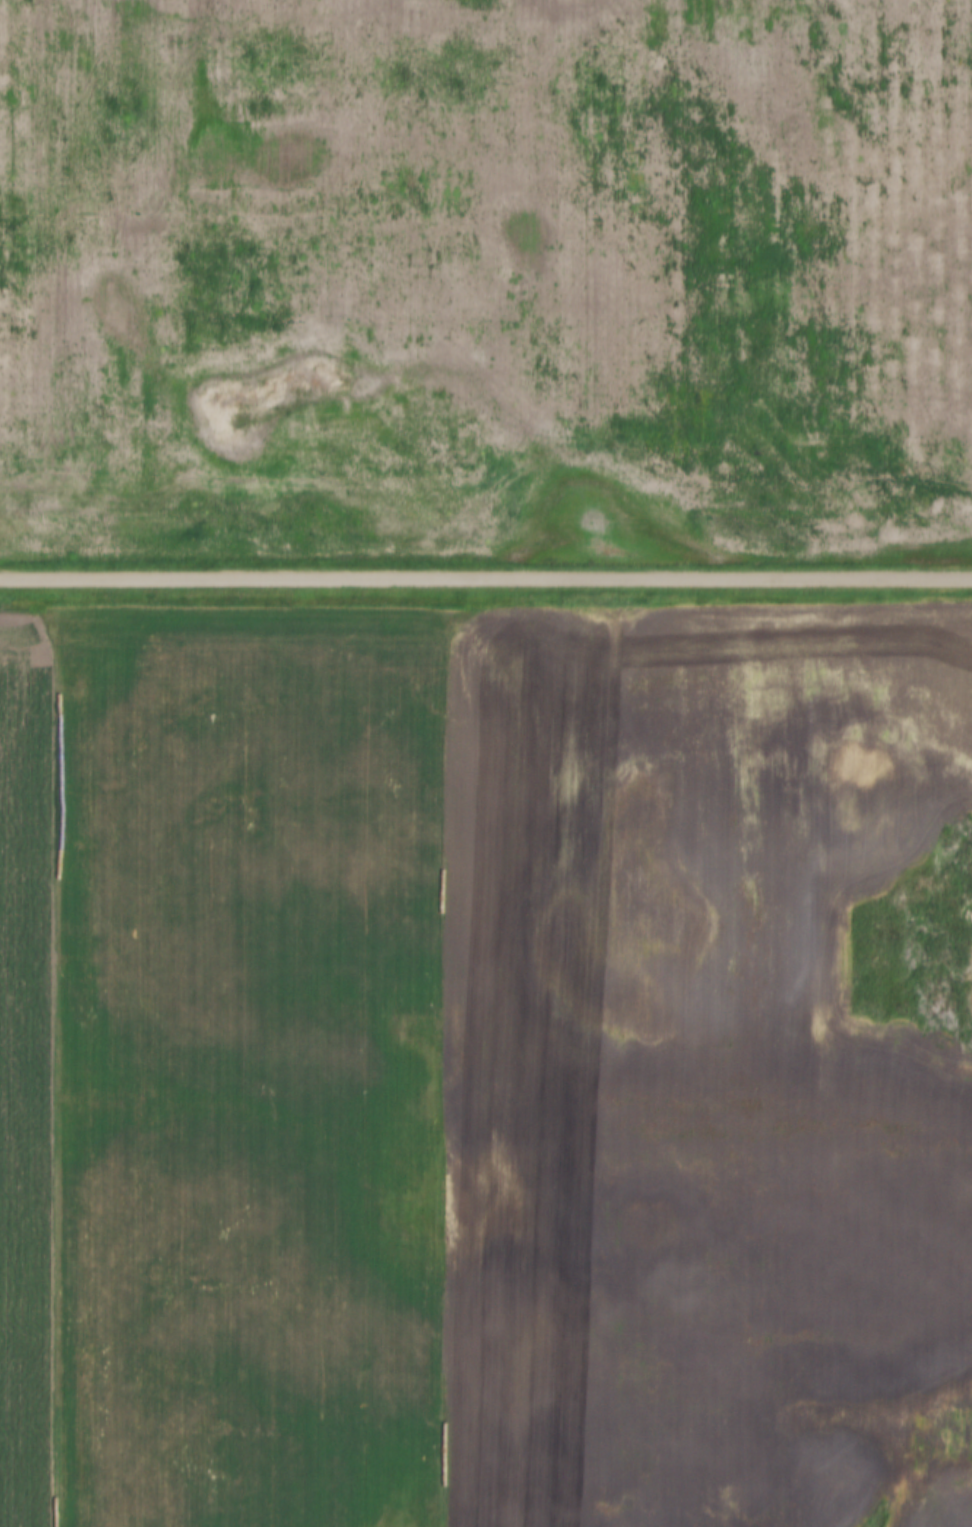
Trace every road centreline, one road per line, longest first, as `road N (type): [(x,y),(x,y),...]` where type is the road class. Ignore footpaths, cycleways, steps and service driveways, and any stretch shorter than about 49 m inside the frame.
road 1 (tertiary): [(971,577),(0,576)]

